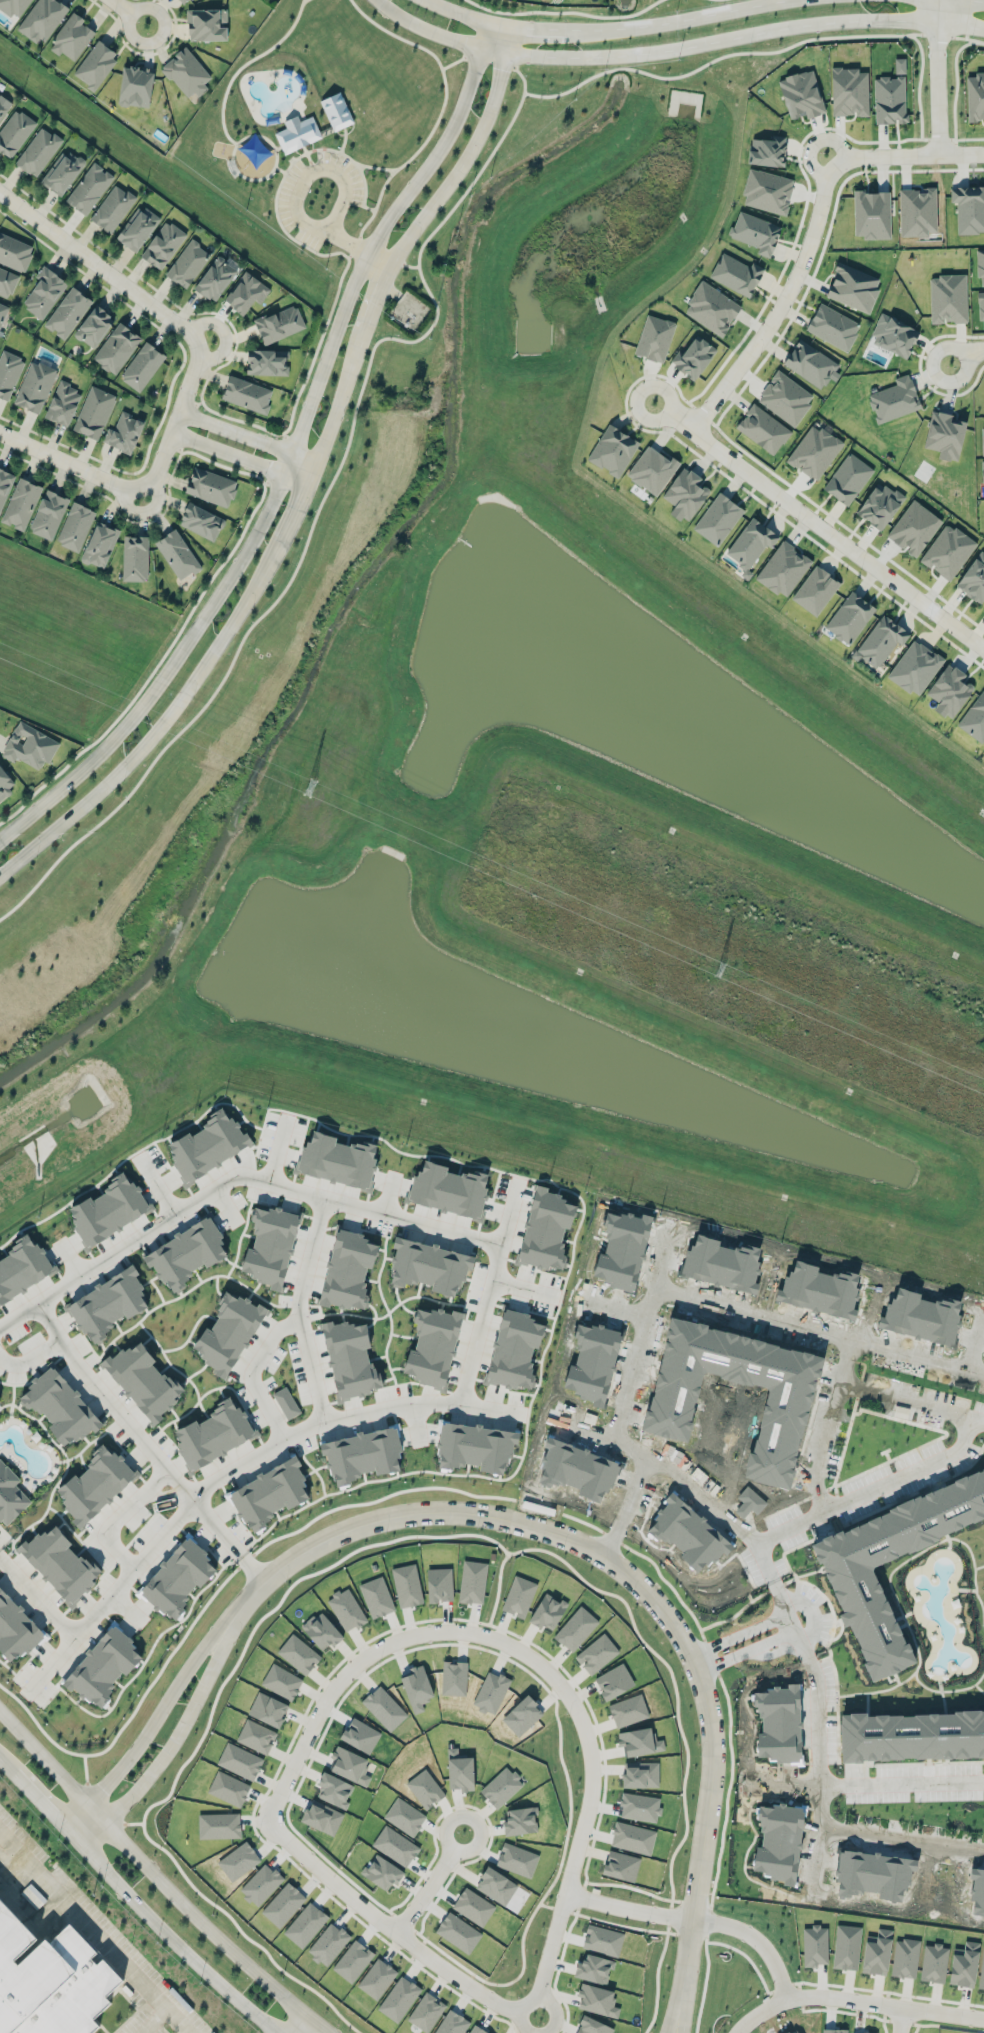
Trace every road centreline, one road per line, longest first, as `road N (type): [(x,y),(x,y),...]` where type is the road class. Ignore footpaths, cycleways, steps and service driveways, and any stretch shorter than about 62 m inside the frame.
road 1 (residential): [(693,1919),(571,1902),(560,1911),(535,2016),(492,2000),(396,1932),(276,1830),(273,1806),(333,1690),(359,1662),(398,1640),(451,1631),(492,1638),(537,1663),(564,1691),(588,1740),(590,1769),(585,1823),(560,1911)]
road 2 (tertiary): [(0,875),(152,737),(264,576),(309,482),(387,271),(477,145),(514,24)]
road 3 (tertiary): [(485,18),(455,124),(366,257),(273,500),(236,571),(128,723),(0,838)]
road 4 (residential): [(682,1999),(713,1767),(711,1720),(680,1636),(641,1584),(587,1545),(555,1533),(444,1511),(332,1537),(266,1579),(240,1607)]
road 5 (residential): [(600,1553),(648,1461),(615,1437),(656,1281),(852,1335),(815,1486),(824,1510),(758,1544),(789,1625)]
road 6 (residential): [(0,1555),(76,1636),(194,1494),(284,1440),(324,1422),(412,1403),(527,1414)]
road 7 (residential): [(501,1245),(237,1175),(0,1325)]
road 8 (tertiary): [(480,47),(579,58),(853,21),(983,30)]
road 9 (tertiary): [(308,2019),(213,1932),(0,1707)]
road 10 (residential): [(653,402),(983,649)]
road 11 (residential): [(983,1849),(821,1821),(816,1682),(789,1625)]
road 12 (residential): [(43,1297),(70,1352),(266,1579)]
road 13 (residential): [(693,1919),(742,1934),(769,1968),(778,1998),(983,2020)]
road 14 (residential): [(828,155),(813,237),(793,287),(691,430)]
road 15 (tertiary): [(794,0),(623,28),(545,29),(485,18)]
road 16 (residential): [(88,1846),(164,1761),(240,1607)]
road 17 (residential): [(284,1440),(251,1370),(276,1330),(301,1321),(299,1295),(326,1198)]
road 18 (residential): [(240,1607),(184,1671),(142,1741),(67,1823)]
road 19 (tertiary): [(88,1846),(268,2032)]
road 20 (residential): [(0,192),(204,344)]
road 21 (residential): [(460,1404),(520,1175)]
road 22 (residential): [(824,1510),(953,1458),(970,1416)]
road 23 (residential): [(711,1658),(781,1636),(789,1625),(772,1622),(716,1644),(711,1658)]
road 24 (residential): [(820,1784),(983,1778)]
road 25 (residential): [(0,431),(149,496)]
road 26 (residential): [(149,496),(204,344)]
road 27 (residential): [(983,153),(828,155)]
road 28 (residential): [(939,0),(941,154)]
road 29 (residential): [(839,1382),(983,1420)]
road 30 (residential): [(317,462),(179,412)]
road 31 (residential): [(172,433),(309,482)]
road 32 (residential): [(648,1461),(758,1544)]
road 33 (residential): [(852,1335),(983,1373)]

